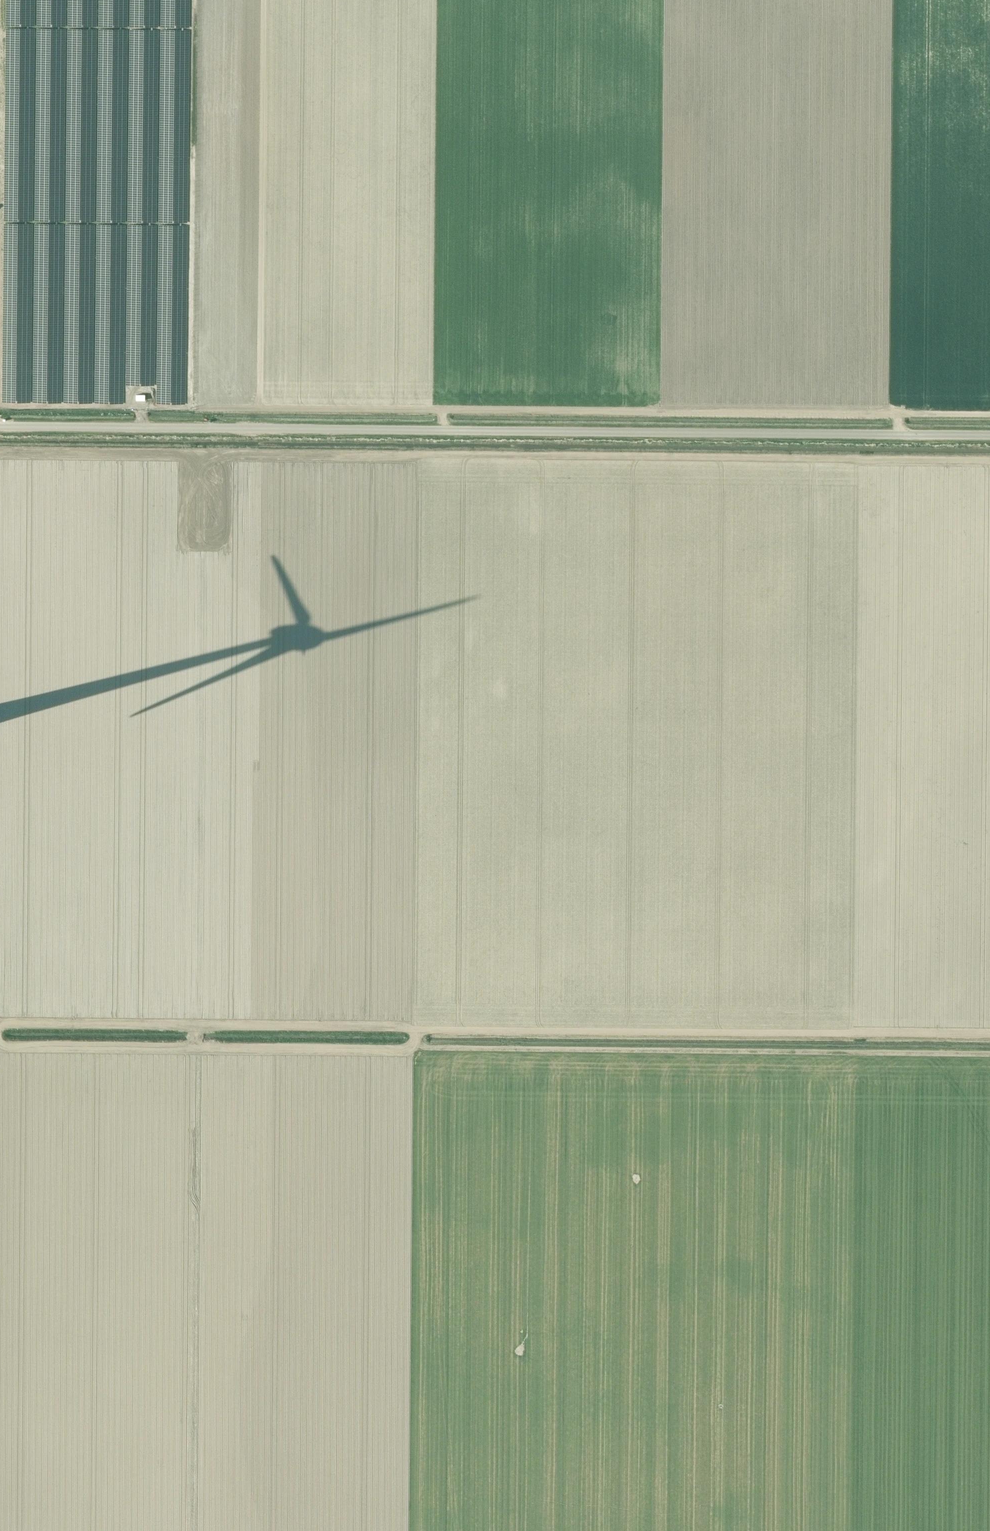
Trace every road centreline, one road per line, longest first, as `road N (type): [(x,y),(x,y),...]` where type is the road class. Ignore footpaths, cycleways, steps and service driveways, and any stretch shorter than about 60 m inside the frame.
road 1 (unclassified): [(0,427),(989,436)]

